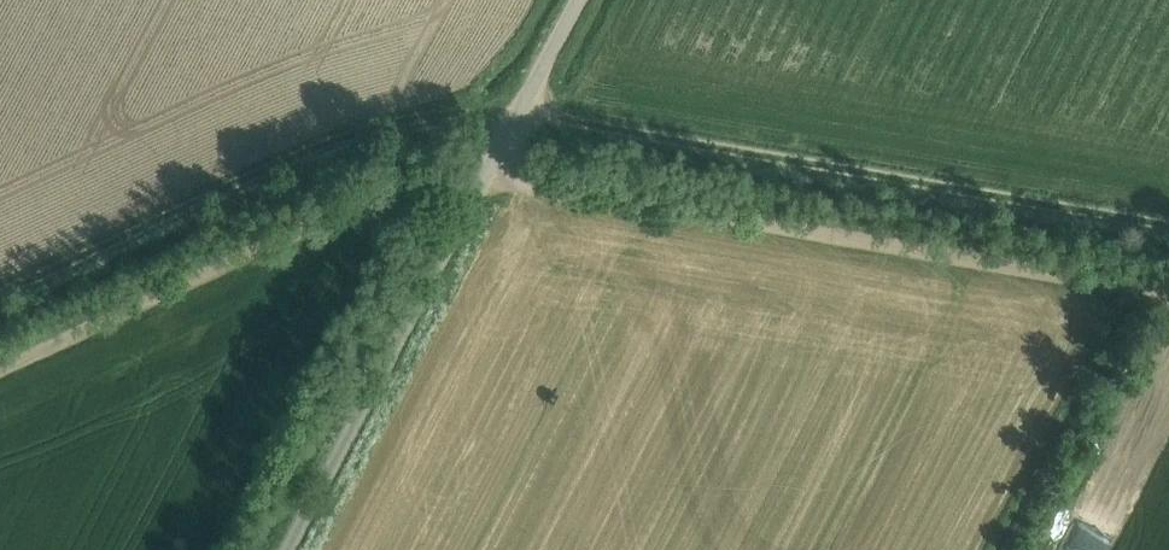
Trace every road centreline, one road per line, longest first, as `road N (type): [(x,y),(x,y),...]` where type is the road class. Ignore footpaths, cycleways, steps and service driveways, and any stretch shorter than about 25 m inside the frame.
road 1 (track): [(1168,221),(519,110),(391,117),(0,293)]
road 2 (track): [(1168,290),(483,180),(401,190),(0,368)]
road 3 (track): [(578,0),(287,549)]

